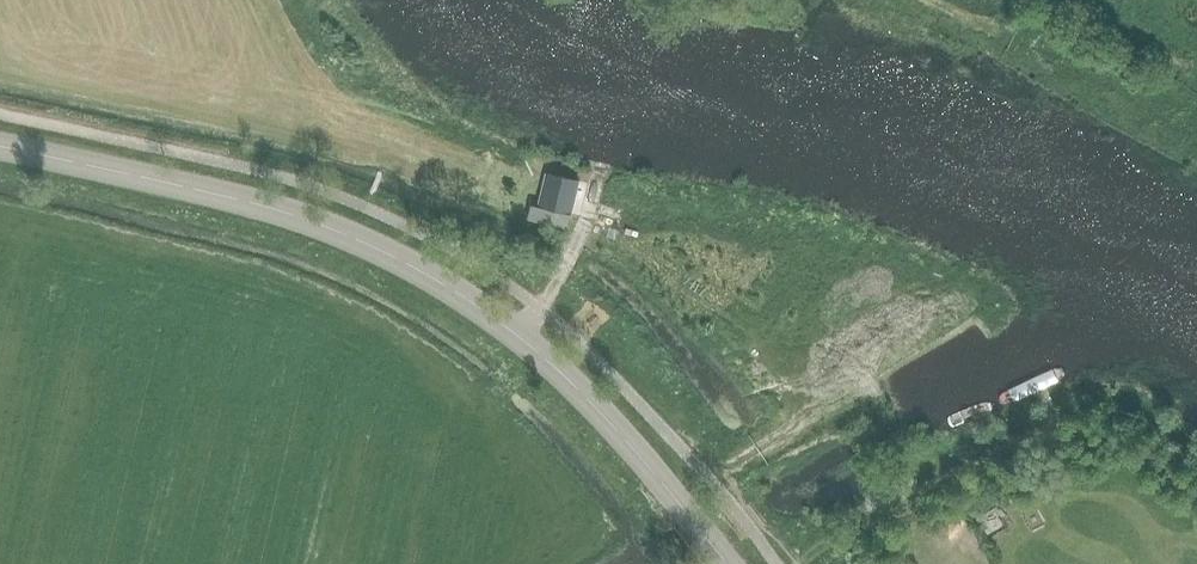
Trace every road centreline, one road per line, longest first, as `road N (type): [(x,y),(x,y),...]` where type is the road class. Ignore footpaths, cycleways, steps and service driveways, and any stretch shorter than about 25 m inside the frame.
road 1 (secondary): [(0,147),(297,216),(453,290),(571,383),(727,563)]
road 2 (track): [(519,337),(557,280),(597,176)]

